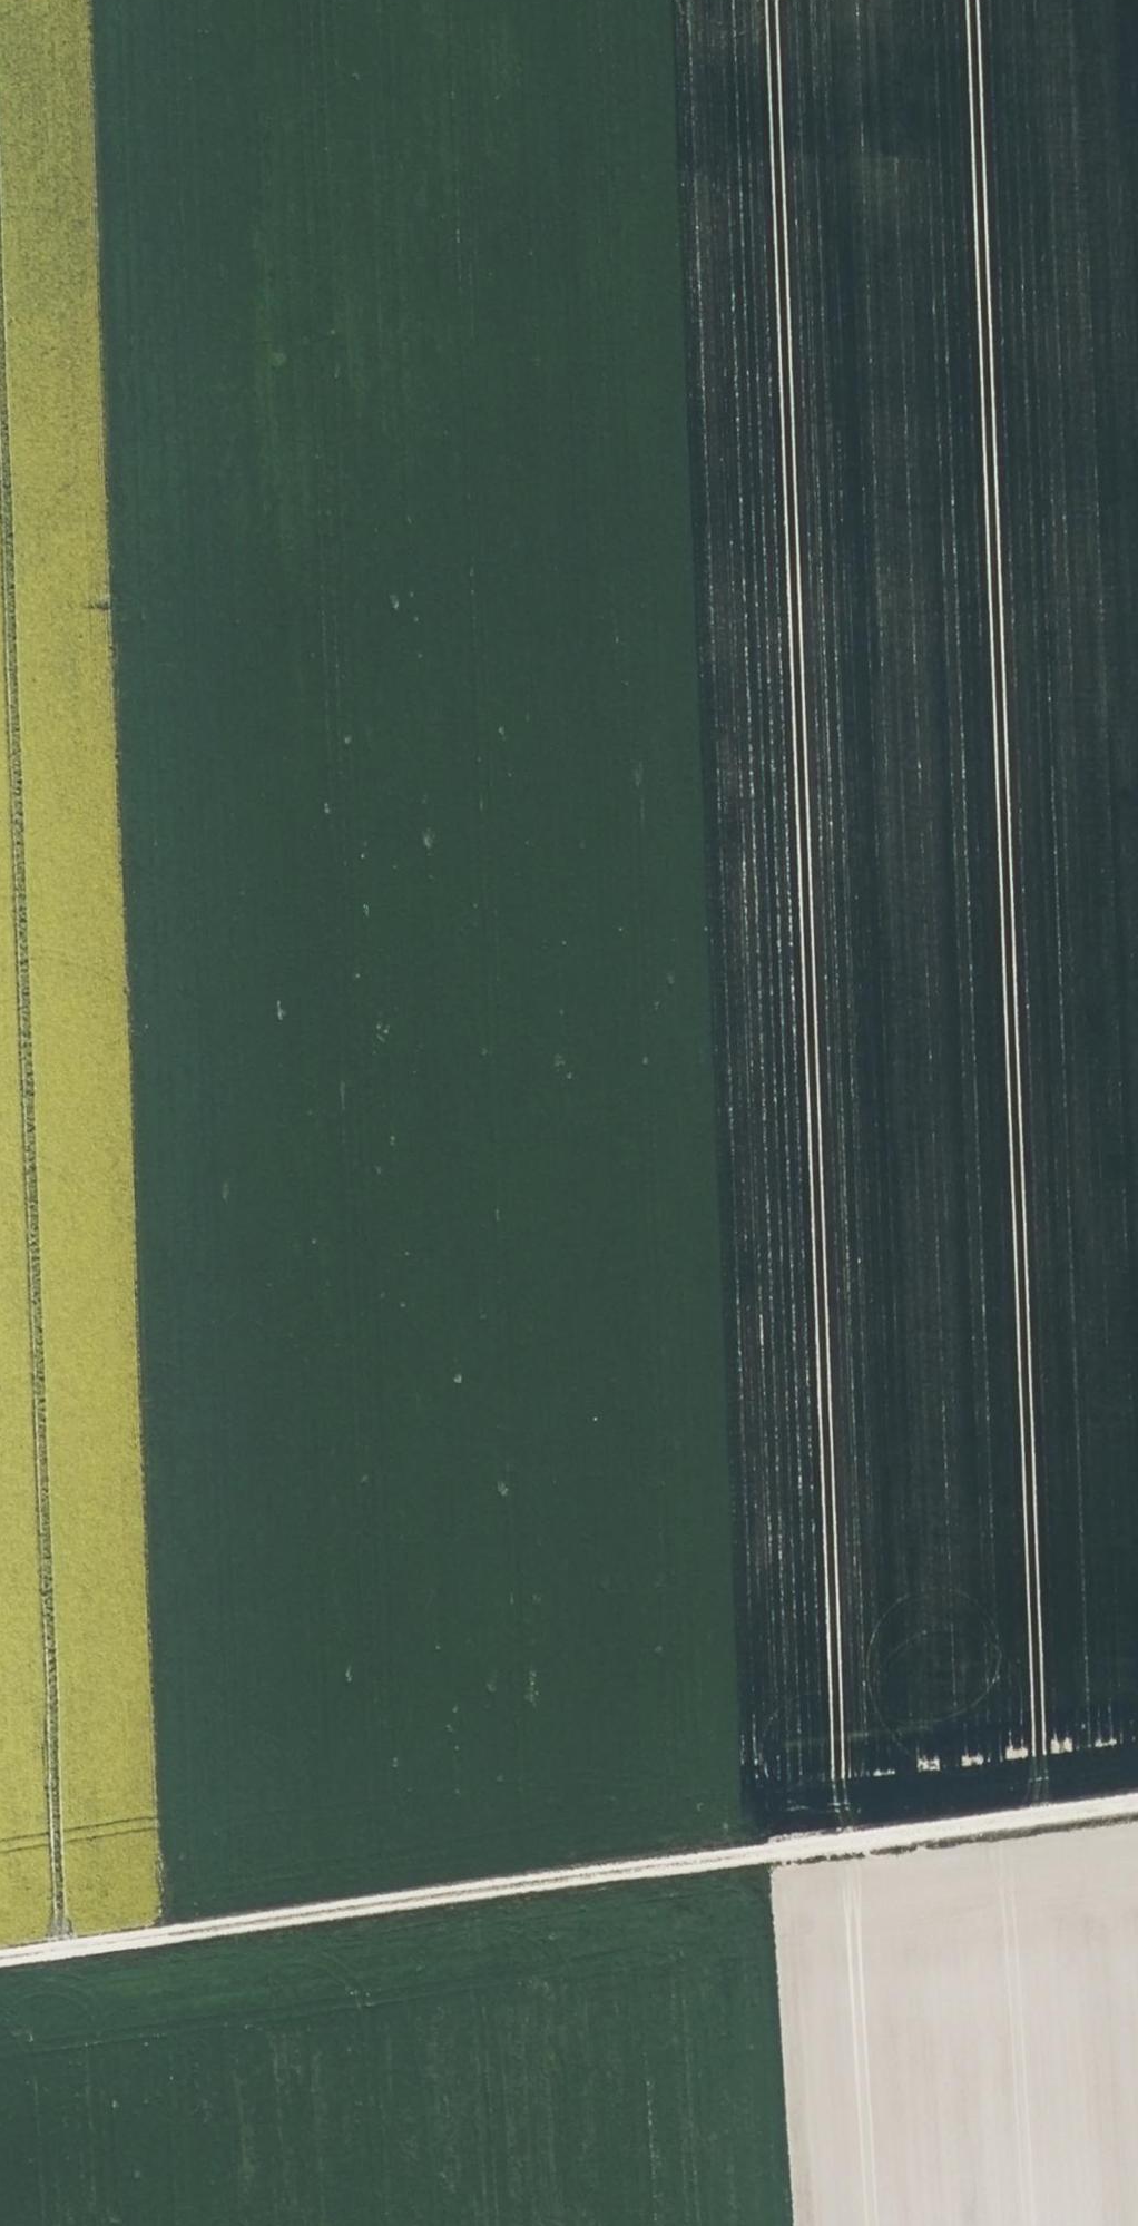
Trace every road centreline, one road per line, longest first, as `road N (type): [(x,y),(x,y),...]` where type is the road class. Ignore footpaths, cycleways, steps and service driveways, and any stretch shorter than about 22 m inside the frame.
road 1 (track): [(1137,1804),(0,1957)]

